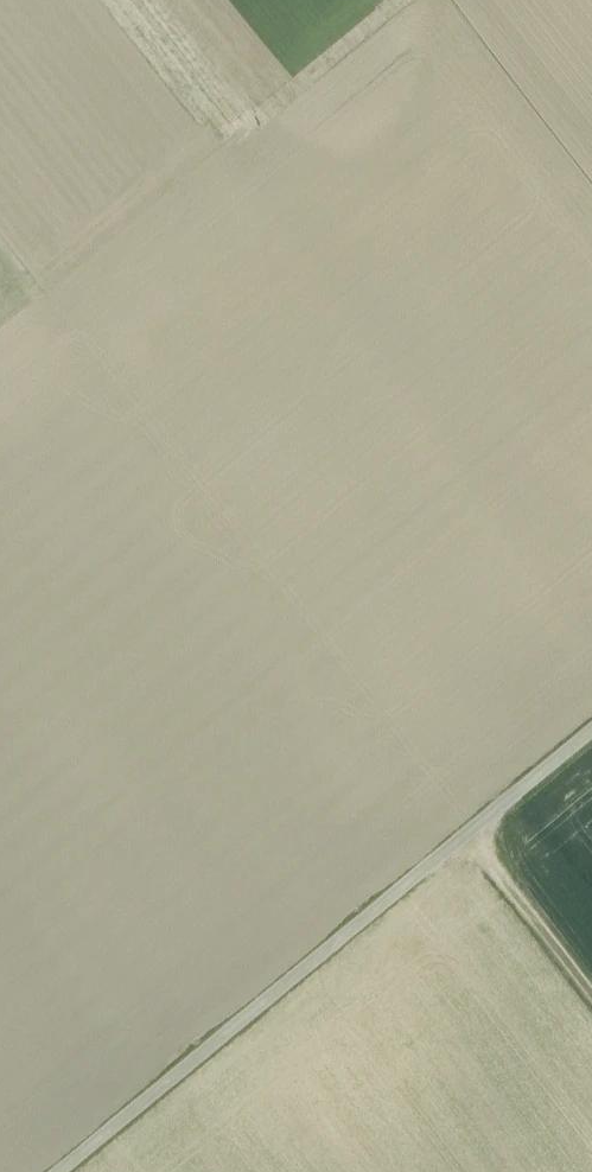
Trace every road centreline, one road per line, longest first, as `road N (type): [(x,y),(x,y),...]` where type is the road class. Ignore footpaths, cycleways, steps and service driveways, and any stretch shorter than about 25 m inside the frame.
road 1 (track): [(591,730),(59,1171)]
road 2 (track): [(591,996),(468,833)]

